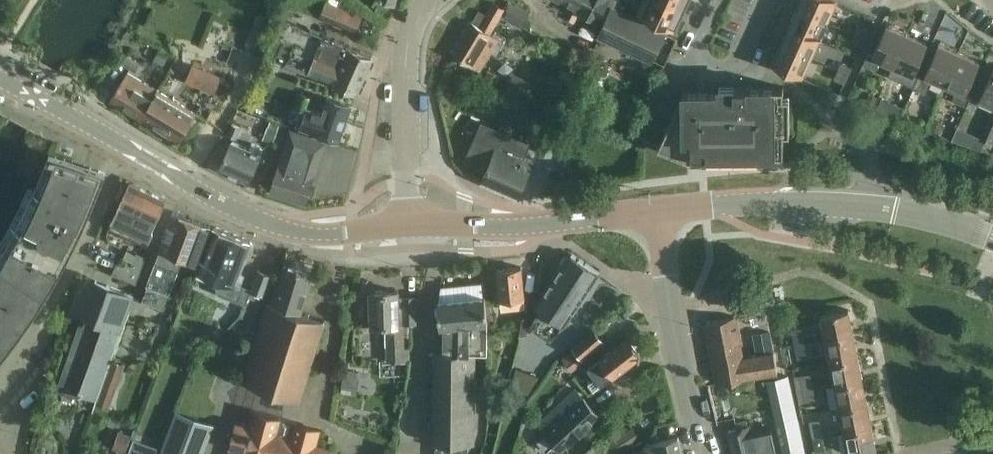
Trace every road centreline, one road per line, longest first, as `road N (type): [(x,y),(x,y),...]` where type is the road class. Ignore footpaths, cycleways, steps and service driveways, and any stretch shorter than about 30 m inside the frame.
road 1 (tertiary): [(248,214),(0,78)]
road 2 (tertiary): [(408,223),(513,225),(656,211)]
road 3 (unclassified): [(702,453),(656,211)]
road 4 (tertiary): [(992,237),(887,209),(763,200)]
road 5 (unclassified): [(406,181),(406,57),(422,9)]
road 6 (tertiary): [(248,214),(314,235),(408,223)]
road 7 (residential): [(693,58),(729,74),(763,0)]

